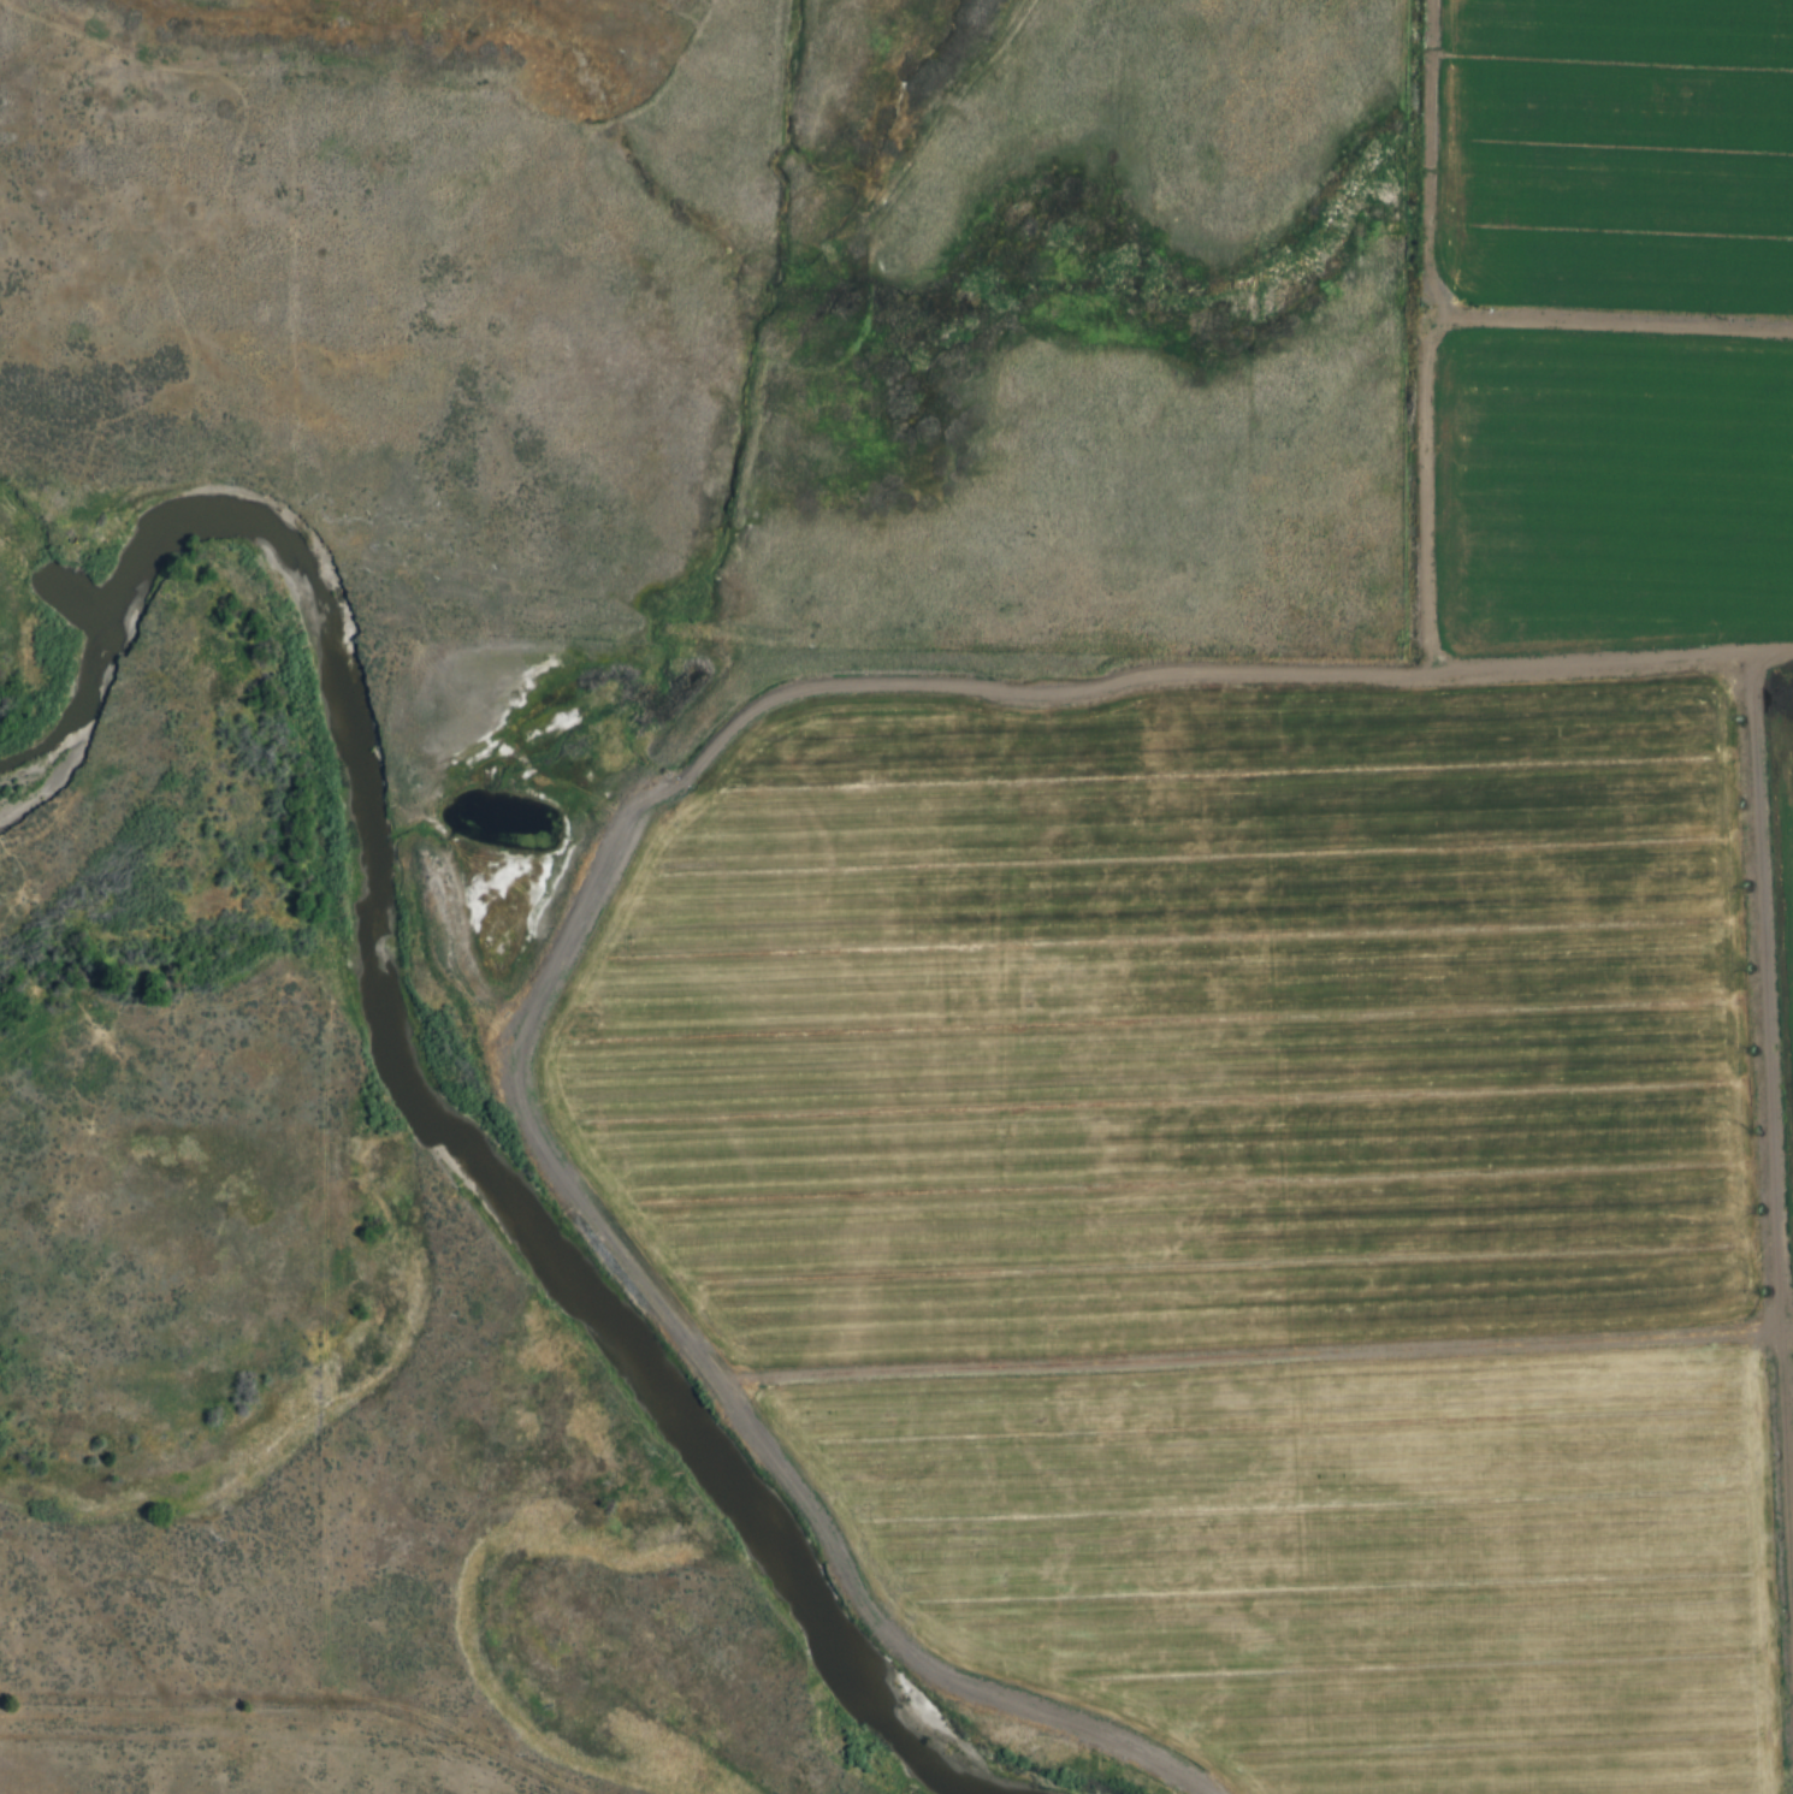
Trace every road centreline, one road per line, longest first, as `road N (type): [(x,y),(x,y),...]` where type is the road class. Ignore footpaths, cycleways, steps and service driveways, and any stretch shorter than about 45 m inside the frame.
road 1 (track): [(42,0),(185,70),(250,75),(301,61),(354,63),(415,87),(513,103),(538,125)]
road 2 (track): [(538,125),(573,147),(582,167),(573,195),(546,195),(538,125)]

